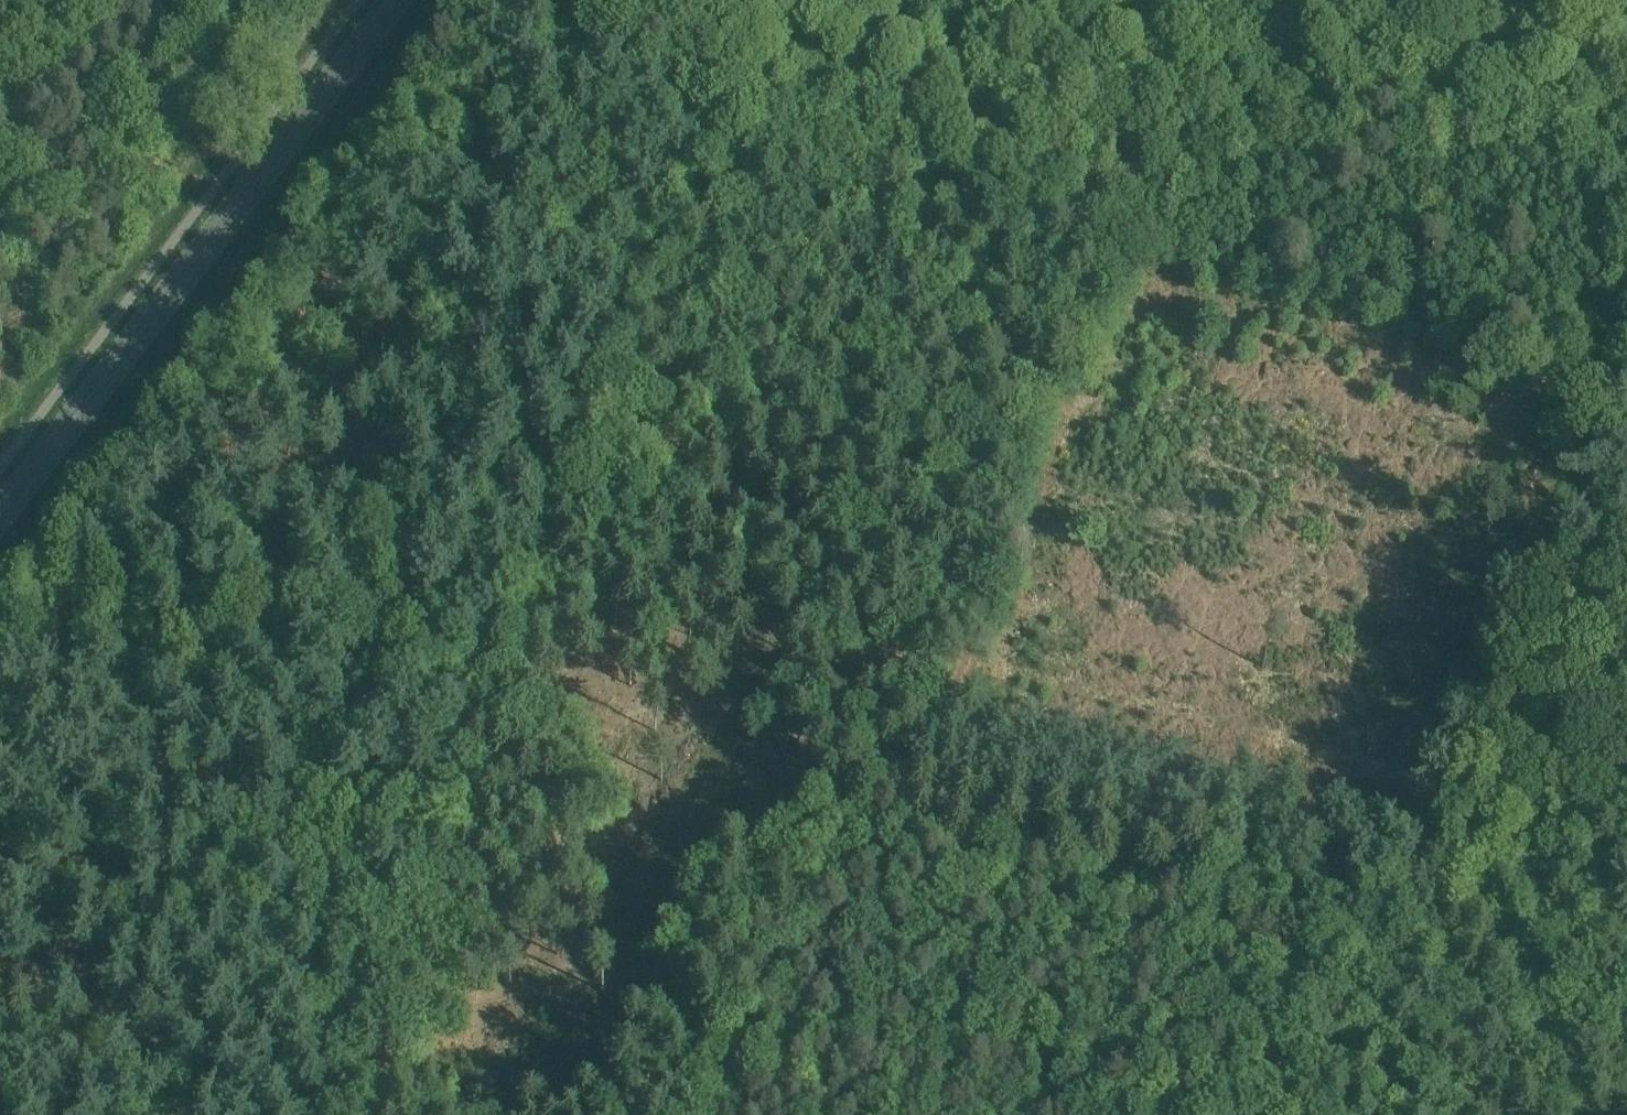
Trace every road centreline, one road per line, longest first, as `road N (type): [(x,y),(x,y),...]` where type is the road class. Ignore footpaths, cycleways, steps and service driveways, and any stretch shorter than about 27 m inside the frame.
road 1 (track): [(757,0),(305,1114)]
road 2 (track): [(1275,1114),(1626,217)]
road 3 (secondary): [(0,517),(140,349),(401,0)]

